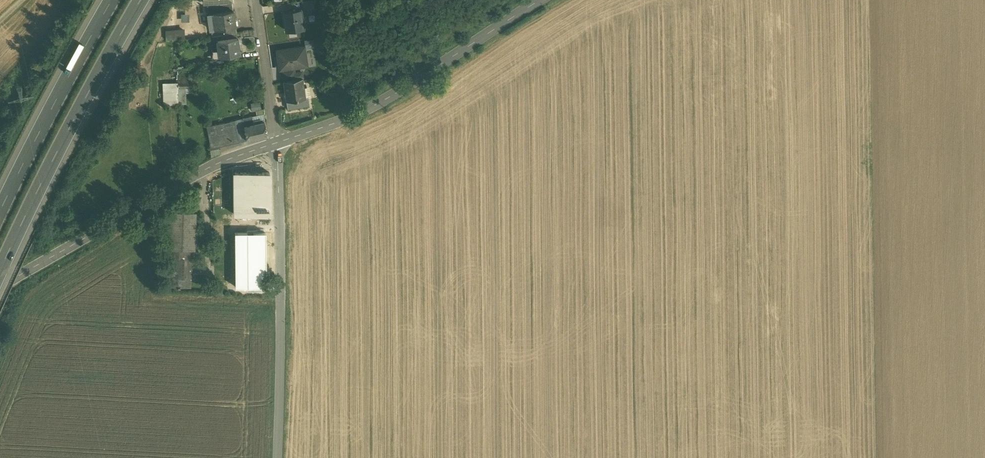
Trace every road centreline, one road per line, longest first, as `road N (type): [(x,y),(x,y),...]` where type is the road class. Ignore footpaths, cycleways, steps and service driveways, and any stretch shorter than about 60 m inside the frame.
road 1 (residential): [(275,144),(276,457)]
road 2 (unclassified): [(0,288),(188,177),(275,144)]
road 3 (unclassified): [(275,144),(394,96),(540,0)]
road 4 (motorway): [(0,262),(134,0)]
road 5 (motorway): [(108,0),(0,209)]
road 6 (residential): [(254,0),(275,144)]

